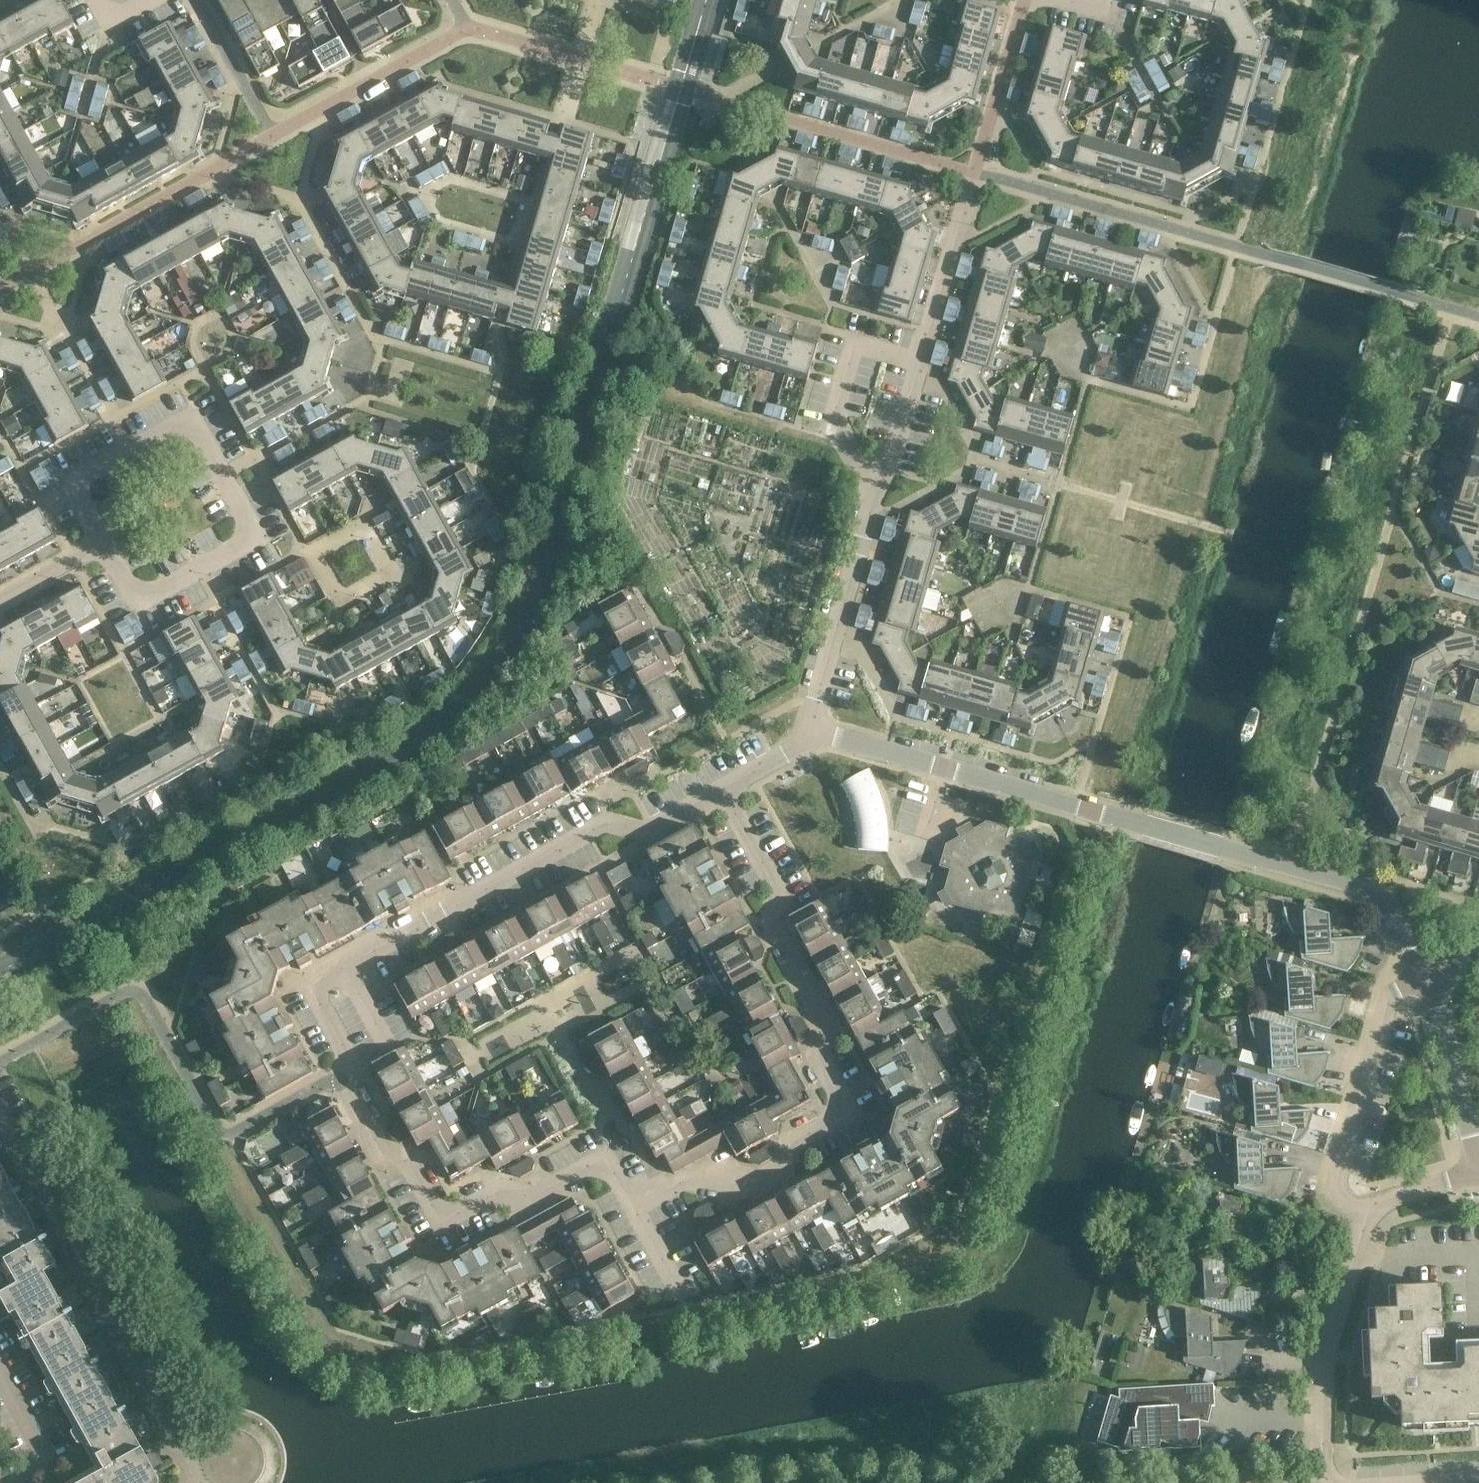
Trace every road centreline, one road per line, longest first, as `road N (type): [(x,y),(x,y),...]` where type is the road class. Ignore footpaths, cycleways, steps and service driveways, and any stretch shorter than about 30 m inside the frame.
road 1 (residential): [(633,1211),(604,1158),(525,1198),(492,1193),(441,1219),(411,1163),(384,1154),(342,1075),(345,1050),(310,984),(601,824),(651,832),(725,793)]
road 2 (residential): [(1433,984),(1389,909),(1363,888),(807,723)]
road 3 (residential): [(633,1211),(704,1171),(741,1182),(834,1129),(842,1108),(819,1063),(824,1037),(771,931),(782,895),(725,793)]
road 4 (residential): [(0,1120),(197,1480)]
road 5 (residential): [(1327,1480),(1321,1361),(1371,1210),(1478,1175)]
road 6 (residential): [(807,723),(874,483),(892,463),(919,363)]
road 7 (residential): [(1024,0),(919,363)]
road 8 (residential): [(111,546),(80,486),(192,419),(232,469),(252,536)]
road 9 (residential): [(1478,1171),(1433,984)]
road 10 (residential): [(252,536),(141,597),(111,546)]
road 11 (residential): [(111,546),(0,603)]

